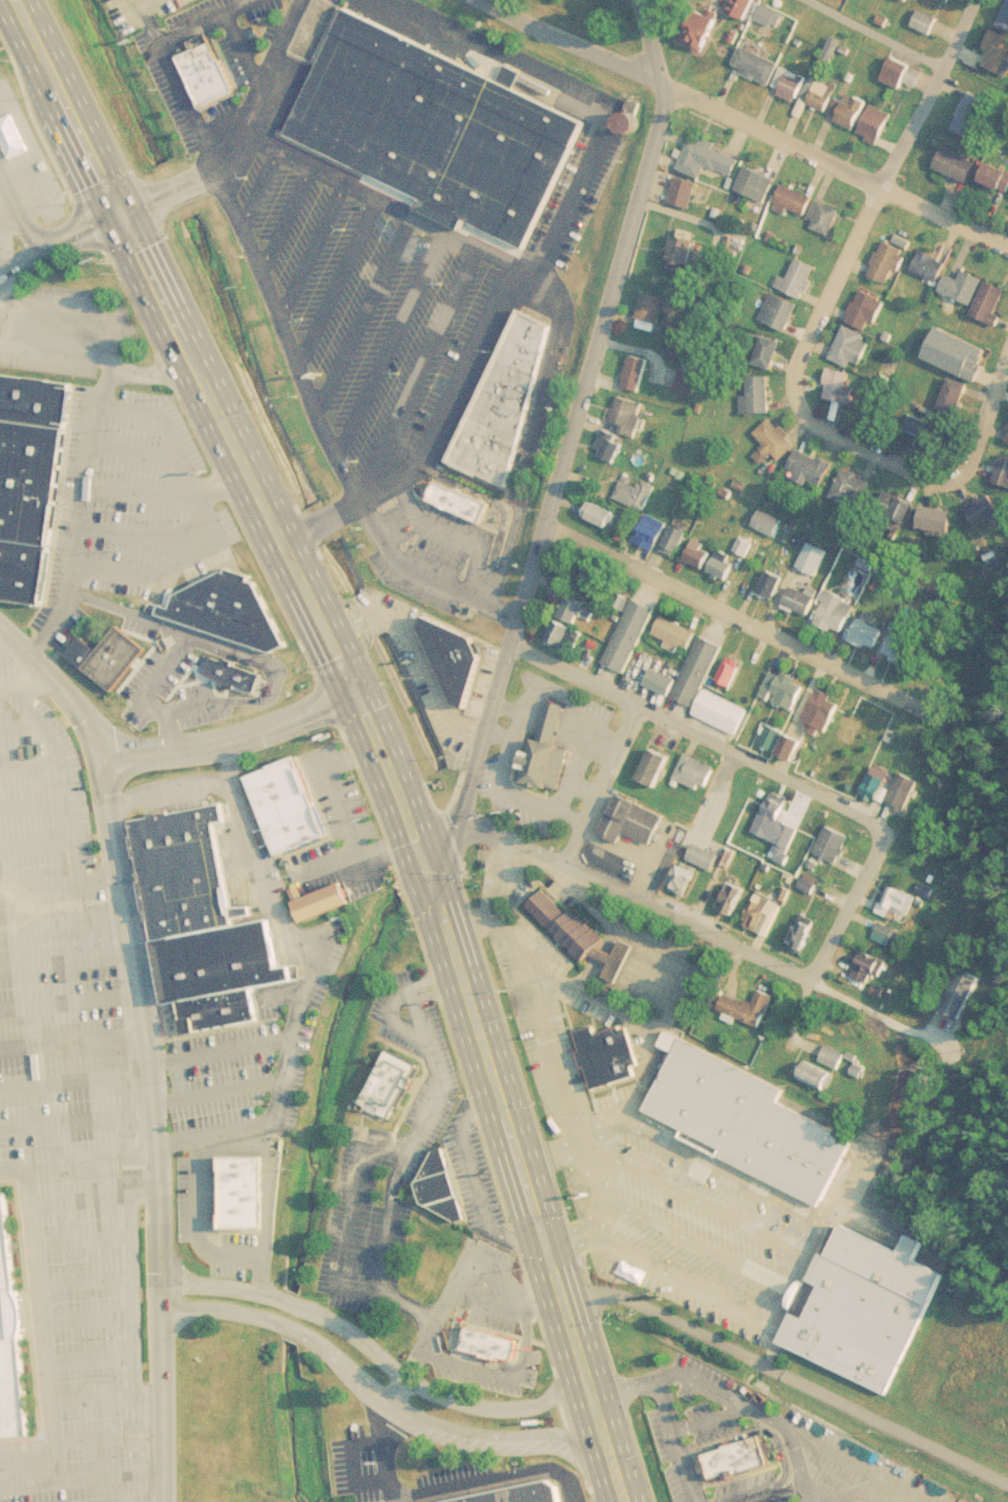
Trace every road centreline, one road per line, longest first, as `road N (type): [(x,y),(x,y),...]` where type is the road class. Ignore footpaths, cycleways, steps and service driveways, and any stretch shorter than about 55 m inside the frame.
road 1 (secondary): [(19,0),(360,701)]
road 2 (secondary): [(586,1382),(420,853)]
road 3 (residential): [(516,621),(664,88)]
road 4 (residential): [(459,811),(919,1035)]
road 5 (residential): [(558,1286),(643,1296),(1007,1478)]
road 6 (residential): [(546,523),(929,712)]
road 7 (residential): [(510,643),(880,824)]
road 8 (residential): [(420,853),(459,811),(516,621)]
road 9 (residential): [(664,88),(880,189)]
road 10 (residential): [(791,388),(797,353),(880,189)]
road 11 (residential): [(880,189),(974,0)]
road 12 (residential): [(482,0),(664,88)]
road 13 (residential): [(791,388),(813,425),(921,476),(960,477)]
road 14 (residential): [(560,862),(635,701)]
road 15 (residential): [(810,980),(878,853),(880,824)]
road 16 (secondary): [(360,701),(420,853)]
road 17 (residential): [(880,189),(1007,249)]
road 18 (residential): [(960,477),(1007,352)]
road 19 (secondary): [(623,1501),(586,1382)]

